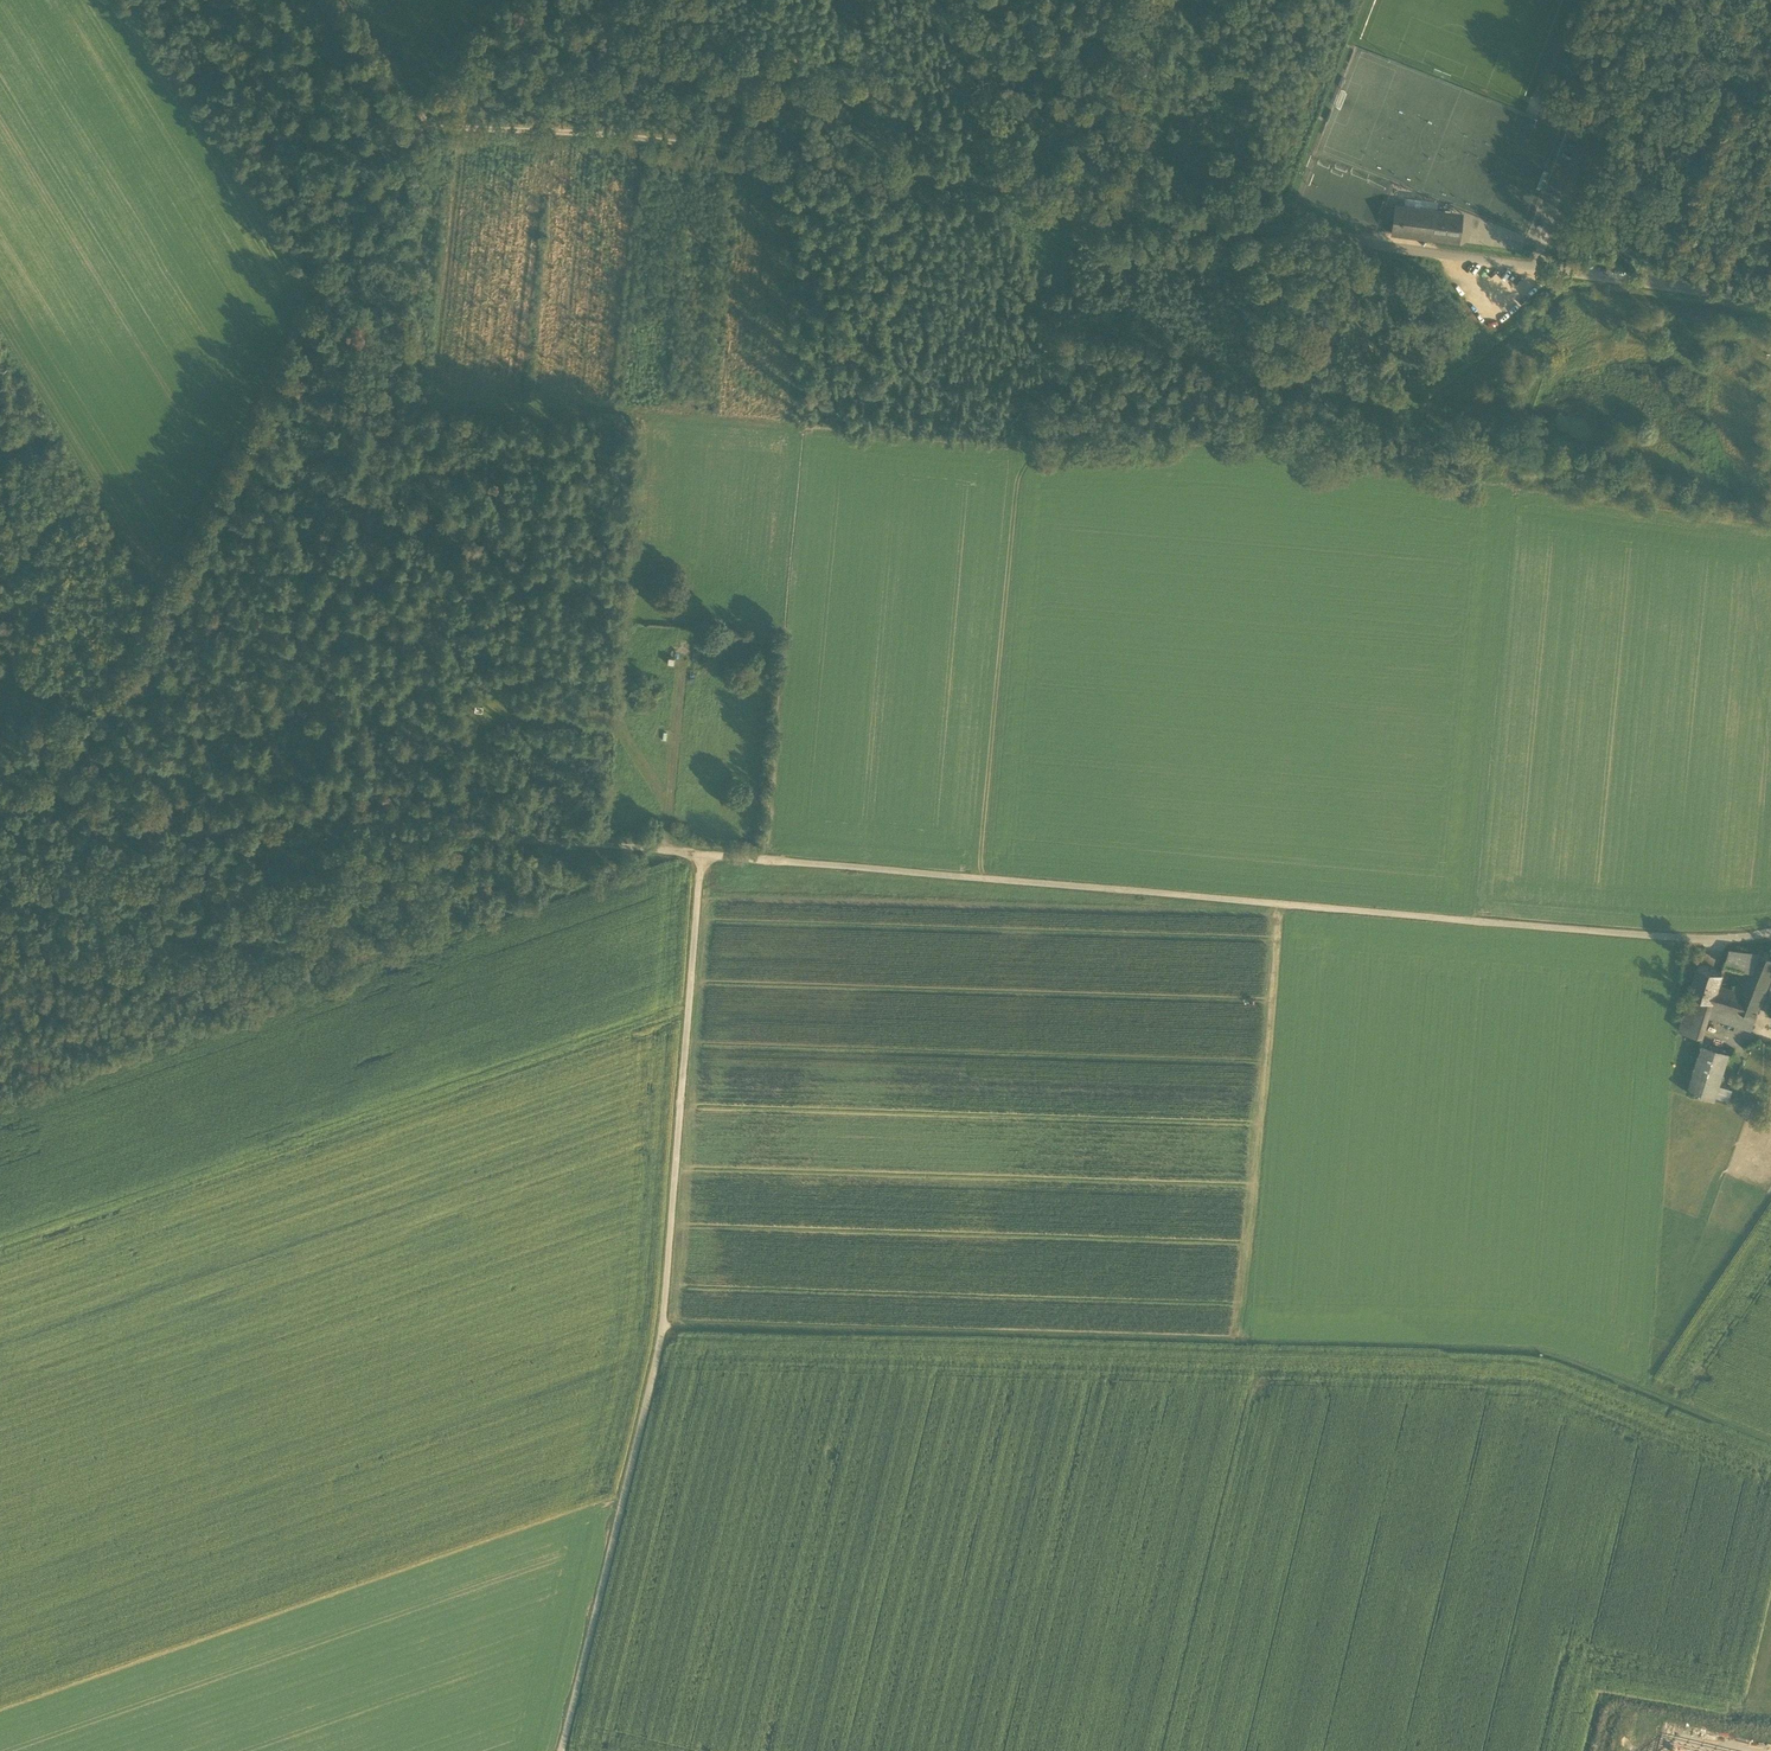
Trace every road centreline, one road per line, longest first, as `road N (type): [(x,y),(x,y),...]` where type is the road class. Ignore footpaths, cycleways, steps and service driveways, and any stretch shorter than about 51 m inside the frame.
road 1 (track): [(664,1327),(1551,1349),(1770,1442)]
road 2 (unclassified): [(701,854),(1636,936),(1770,935)]
road 3 (track): [(701,854),(664,1327),(560,1750)]
road 4 (track): [(39,798),(421,125)]
road 5 (track): [(1127,209),(632,135),(421,125)]
road 6 (track): [(701,854),(39,798)]
road 7 (unclassified): [(1770,302),(1379,244)]
road 8 (track): [(1255,227),(1247,386),(1156,405),(1110,403),(1053,385),(1040,391)]
road 9 (track): [(757,153),(758,270),(729,431)]
road 10 (track): [(1379,244),(1127,209)]
road 11 (track): [(1127,209),(1149,54),(1168,0)]
road 12 (track): [(1593,276),(1623,324),(1750,341)]
road 13 (track): [(84,720),(0,587)]
road 14 (track): [(421,125),(340,0)]
road 15 (track): [(494,0),(421,125)]

